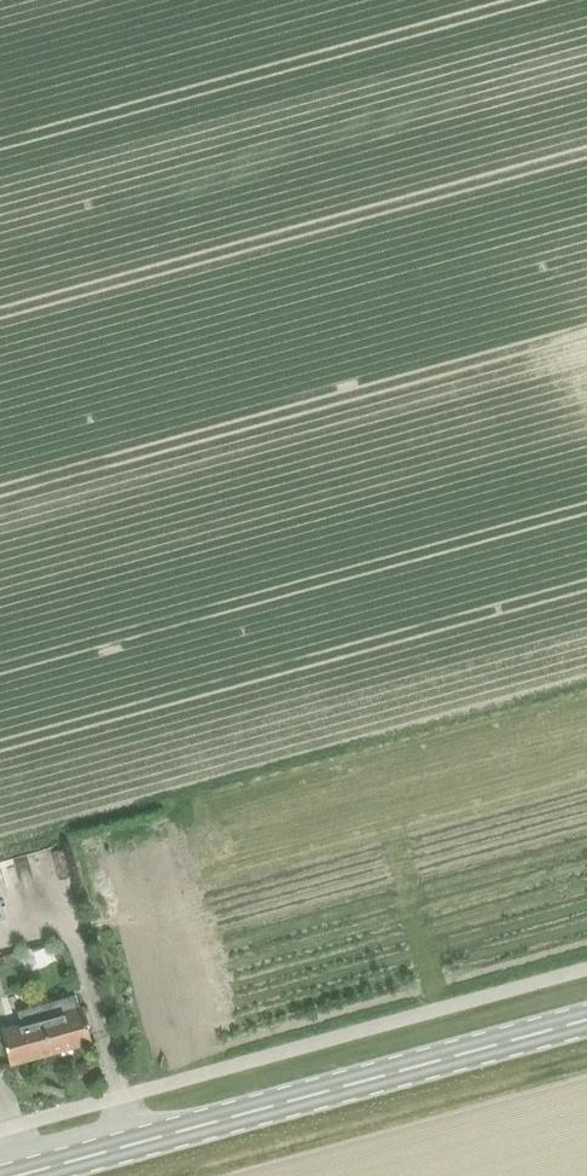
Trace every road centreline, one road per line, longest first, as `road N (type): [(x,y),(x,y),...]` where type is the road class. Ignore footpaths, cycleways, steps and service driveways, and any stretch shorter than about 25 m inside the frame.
road 1 (primary): [(20,1175),(586,1021)]

